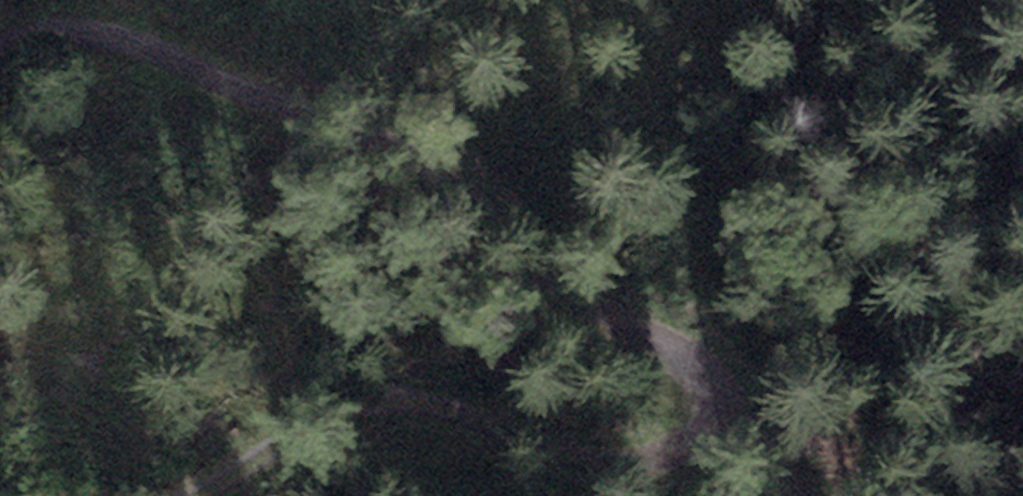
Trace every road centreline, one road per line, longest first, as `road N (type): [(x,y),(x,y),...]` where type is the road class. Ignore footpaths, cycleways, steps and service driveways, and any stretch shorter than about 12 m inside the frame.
road 1 (track): [(0,38),(43,24),(100,33),(403,145),(570,292),(688,344),(717,389)]
road 2 (track): [(180,495),(329,409),(402,398),(551,446),(657,462),(717,389)]
road 3 (track): [(717,389),(760,441),(786,495)]

